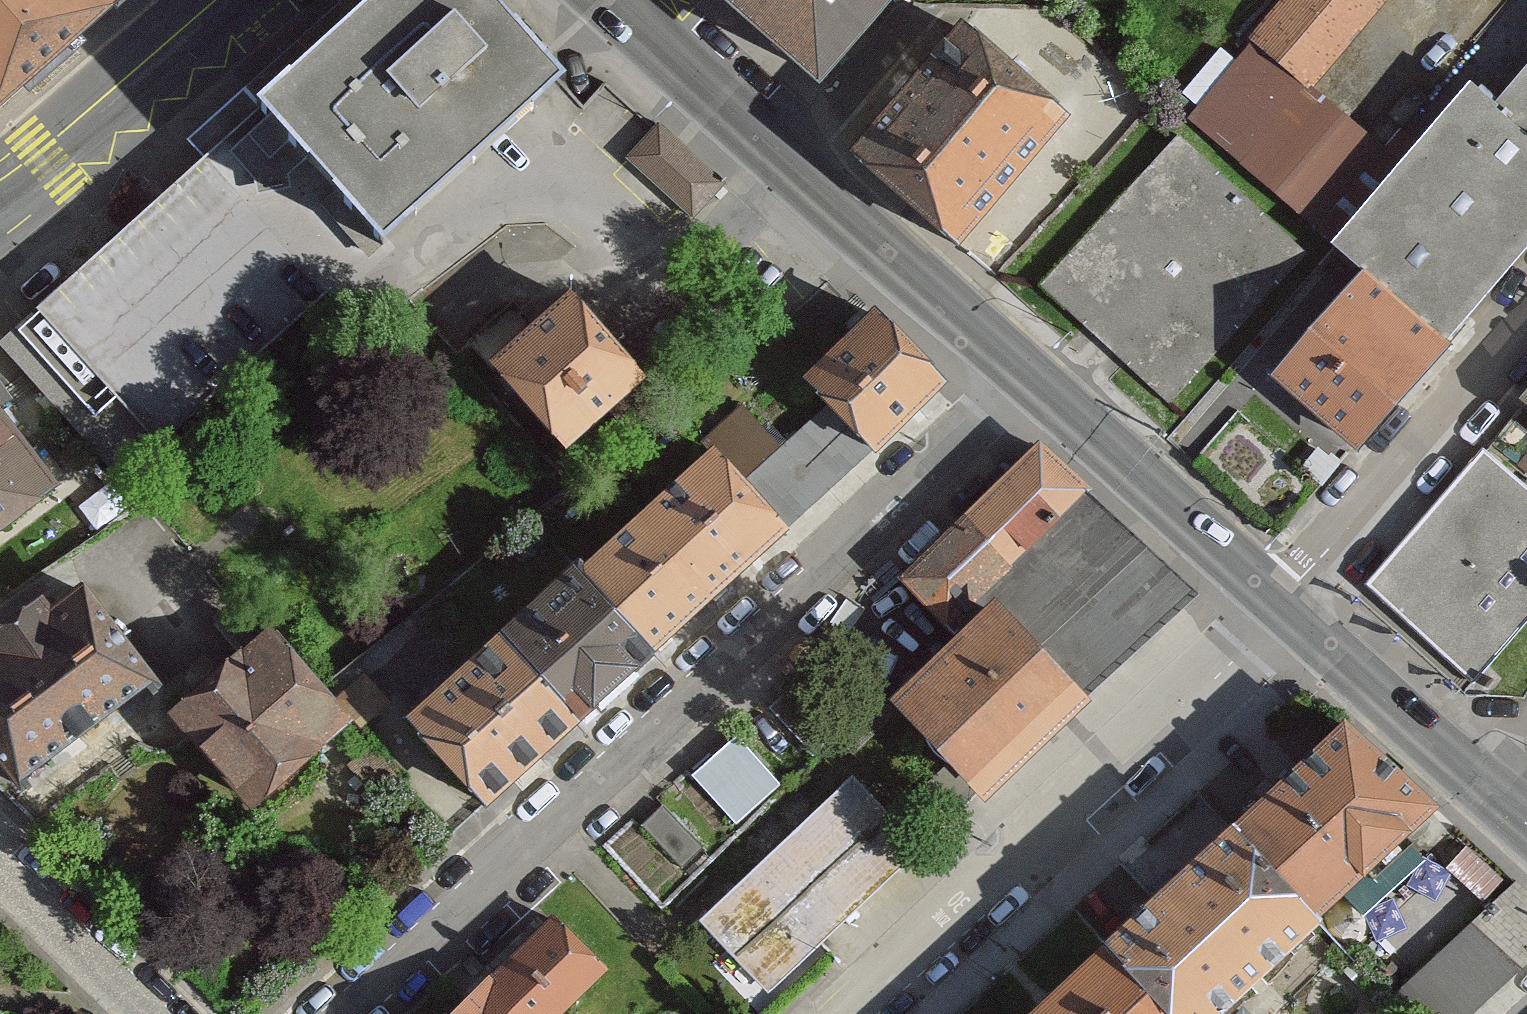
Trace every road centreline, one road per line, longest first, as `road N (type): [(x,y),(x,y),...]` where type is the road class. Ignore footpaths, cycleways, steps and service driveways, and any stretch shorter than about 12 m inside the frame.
road 1 (residential): [(1029,388),(330,1013)]
road 2 (residential): [(1283,604),(847,1013)]
road 3 (residential): [(1029,388),(621,0)]
road 4 (residential): [(1526,335),(1283,604)]
road 5 (residential): [(1283,604),(1029,388)]
road 6 (residential): [(1526,810),(1283,604)]
road 7 (primary): [(0,197),(51,166),(234,0)]
road 8 (residential): [(146,1013),(0,866)]

